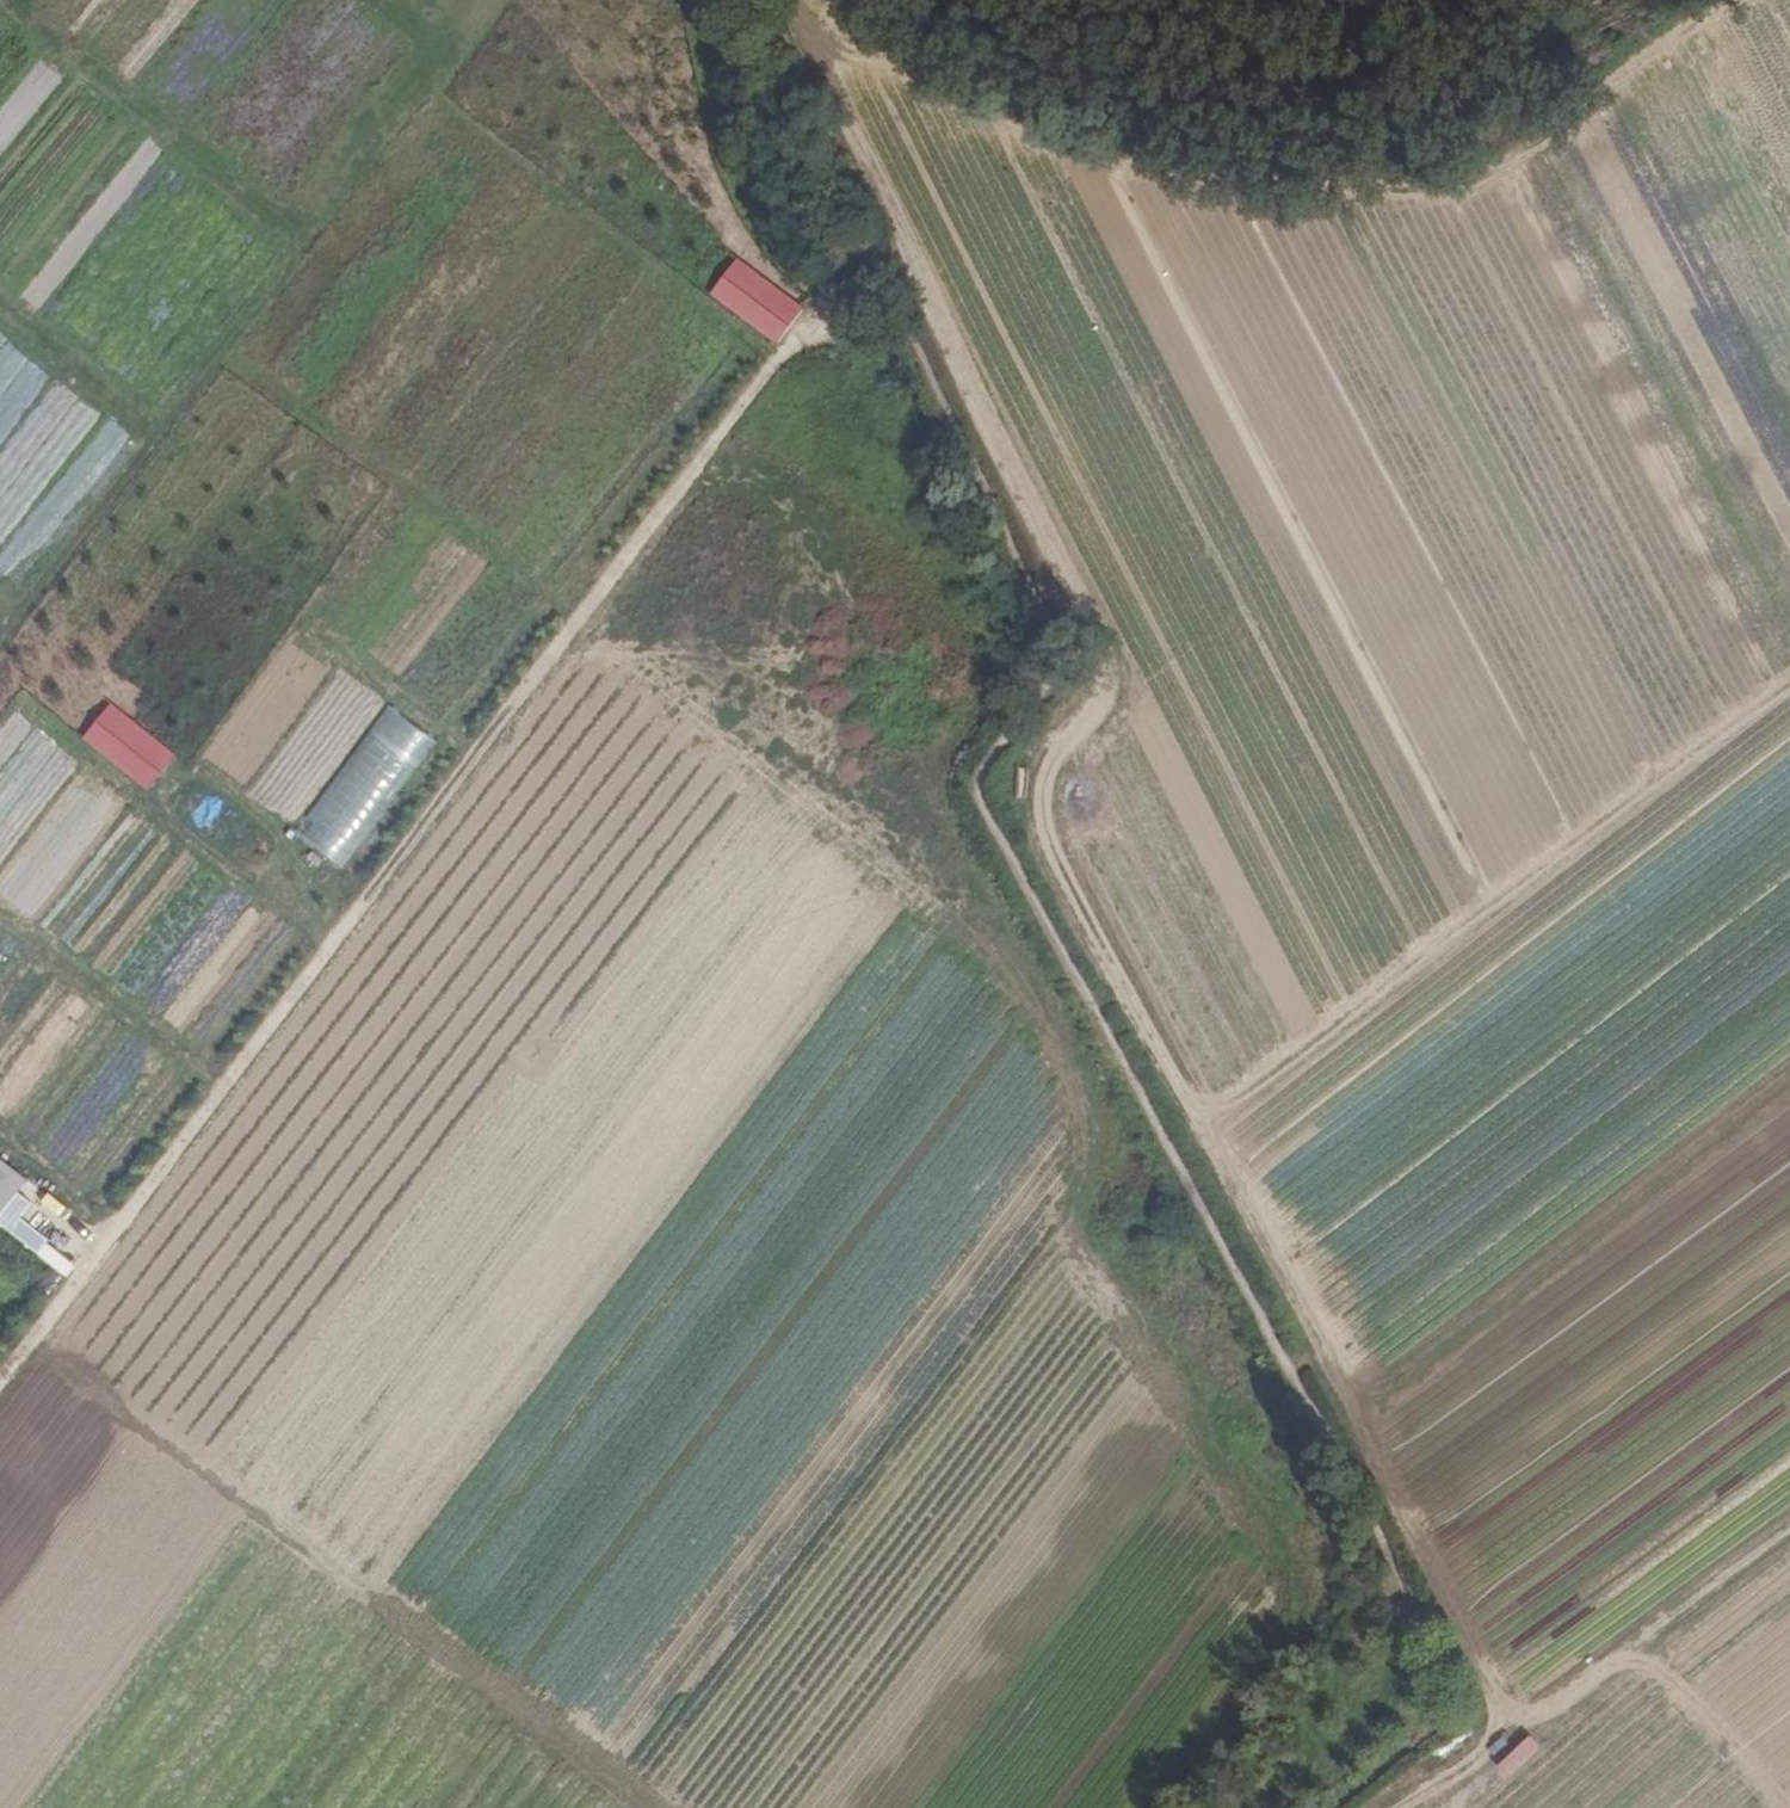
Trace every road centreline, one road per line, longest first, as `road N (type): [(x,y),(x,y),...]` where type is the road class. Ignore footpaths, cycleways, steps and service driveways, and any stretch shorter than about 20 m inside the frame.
road 1 (track): [(0,1383),(800,329)]

